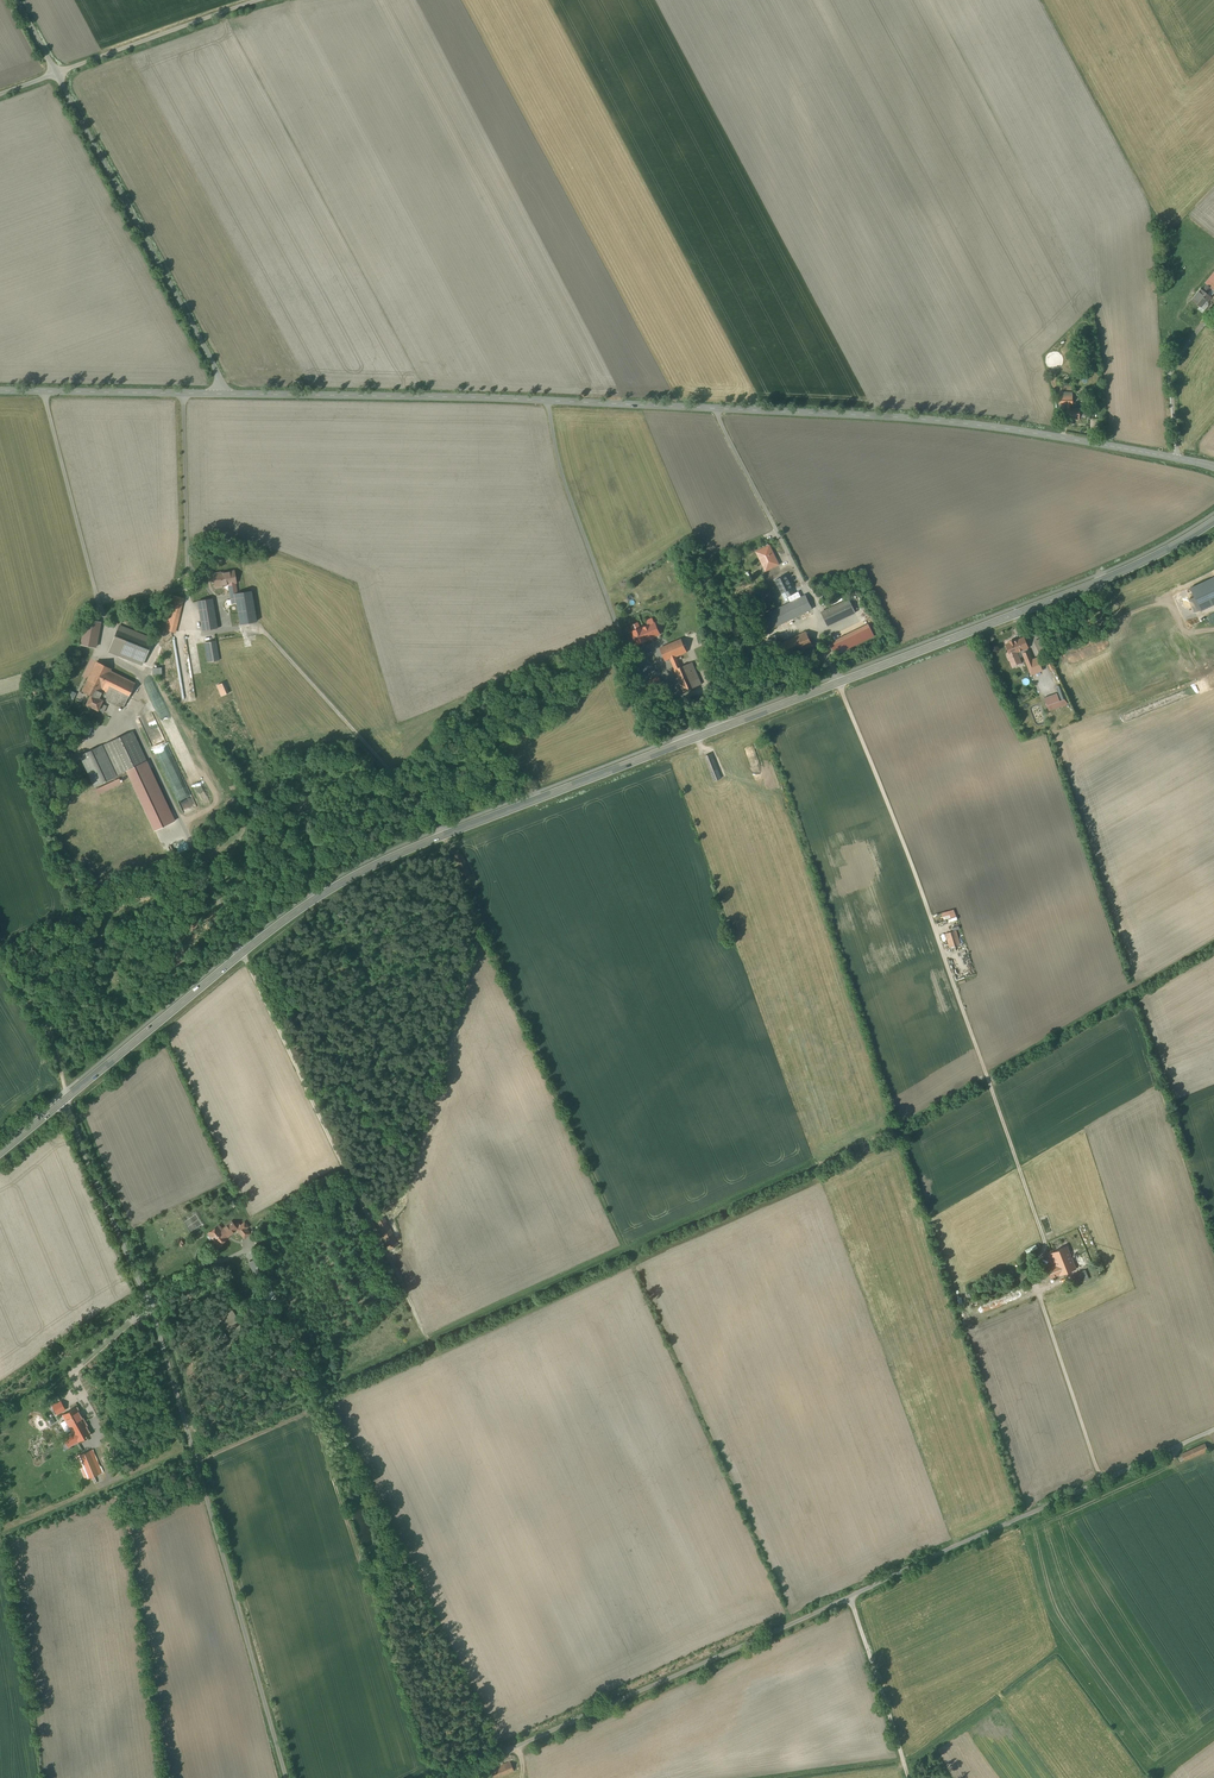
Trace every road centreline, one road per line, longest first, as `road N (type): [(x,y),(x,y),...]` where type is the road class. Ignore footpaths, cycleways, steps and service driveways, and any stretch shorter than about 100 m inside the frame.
road 1 (primary): [(64,1101),(281,922),(364,871),(1105,579),(1213,521)]
road 2 (tertiary): [(1213,467),(929,420),(228,394)]
road 3 (unclassified): [(452,1777),(1213,1429)]
road 4 (unclassified): [(286,1777),(145,1290),(64,1101)]
road 5 (track): [(244,953),(439,1352)]
road 6 (unclassified): [(228,394),(56,73)]
road 7 (tertiary): [(228,394),(0,390)]
road 8 (unclassified): [(257,0),(56,73)]
road 9 (track): [(908,1777),(851,1596)]
road 10 (track): [(70,1096),(45,1022),(0,957)]

